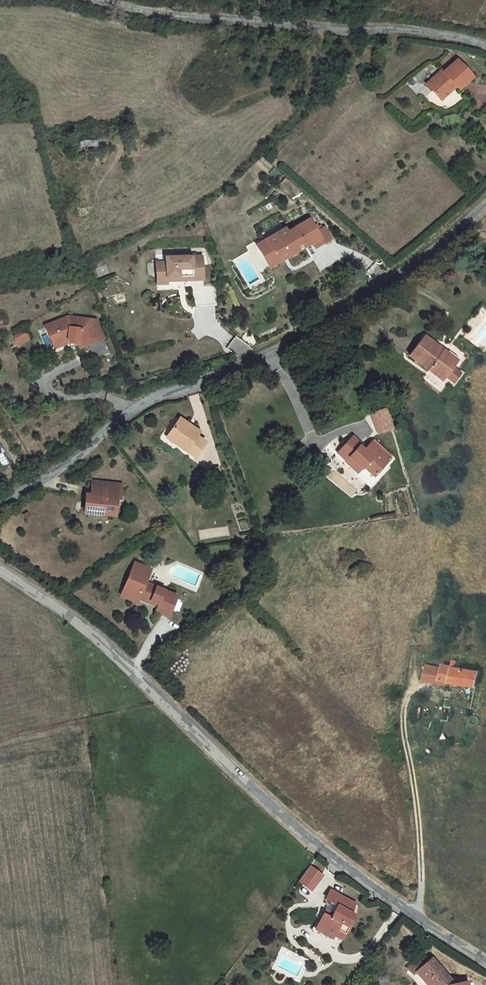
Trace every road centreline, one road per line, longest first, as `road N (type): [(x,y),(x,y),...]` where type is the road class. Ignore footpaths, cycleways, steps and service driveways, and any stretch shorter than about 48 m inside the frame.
road 1 (unclassified): [(0,568),(115,651),(309,836),(485,959)]
road 2 (unclassified): [(0,505),(77,459),(139,406),(316,329),(400,274),(485,204)]
road 3 (unclassified): [(485,45),(97,0)]

